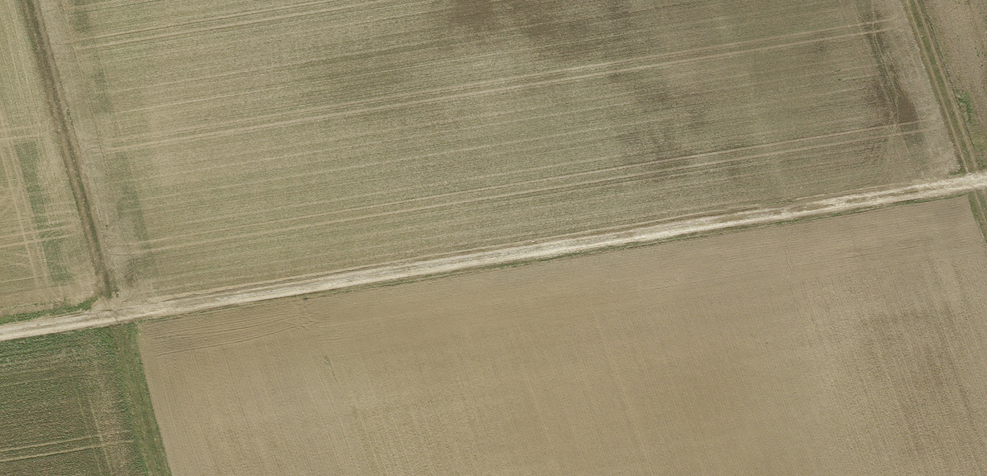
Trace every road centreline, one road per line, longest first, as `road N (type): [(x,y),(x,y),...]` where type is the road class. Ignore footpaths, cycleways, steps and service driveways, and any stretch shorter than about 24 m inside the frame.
road 1 (track): [(986,180),(0,334)]
road 2 (track): [(30,0),(160,475)]
road 3 (track): [(909,0),(986,213)]

